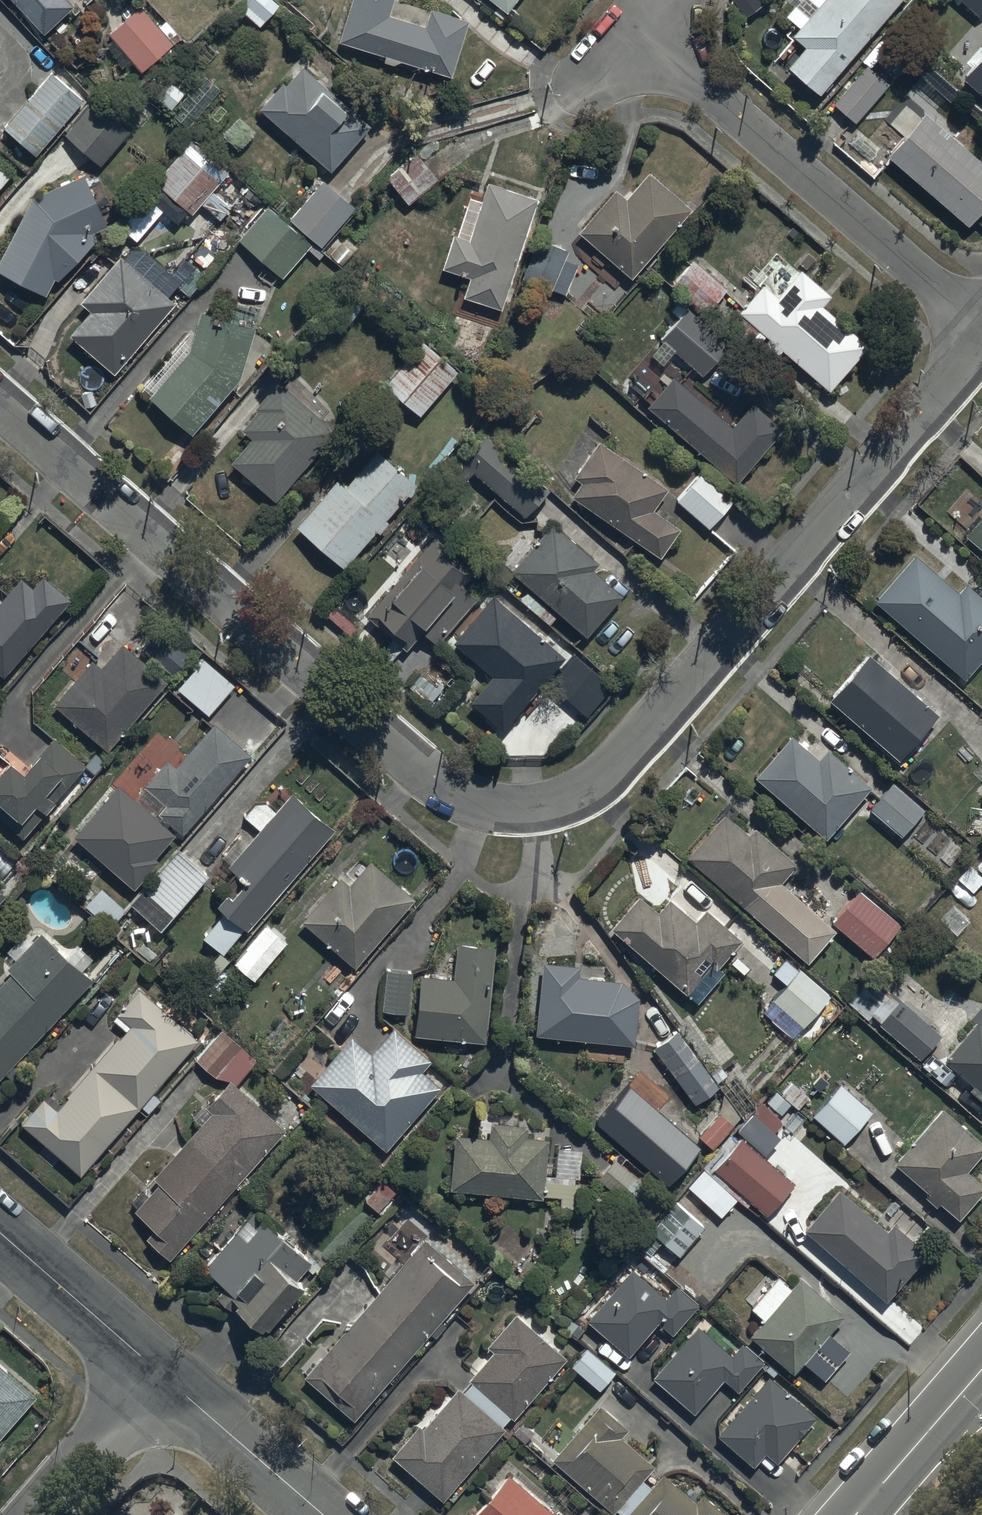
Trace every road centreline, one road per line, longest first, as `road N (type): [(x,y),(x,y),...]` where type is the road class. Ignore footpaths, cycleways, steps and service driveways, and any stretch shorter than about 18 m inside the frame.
road 1 (residential): [(0,412),(449,791),(524,814),(564,805),(605,777),(981,350)]
road 2 (residential): [(981,327),(635,36)]
road 3 (tertiary): [(153,1379),(315,1514)]
road 4 (tertiary): [(0,1241),(153,1379)]
road 5 (secondary): [(855,1514),(981,1370)]
road 6 (residential): [(153,1379),(34,1514)]

